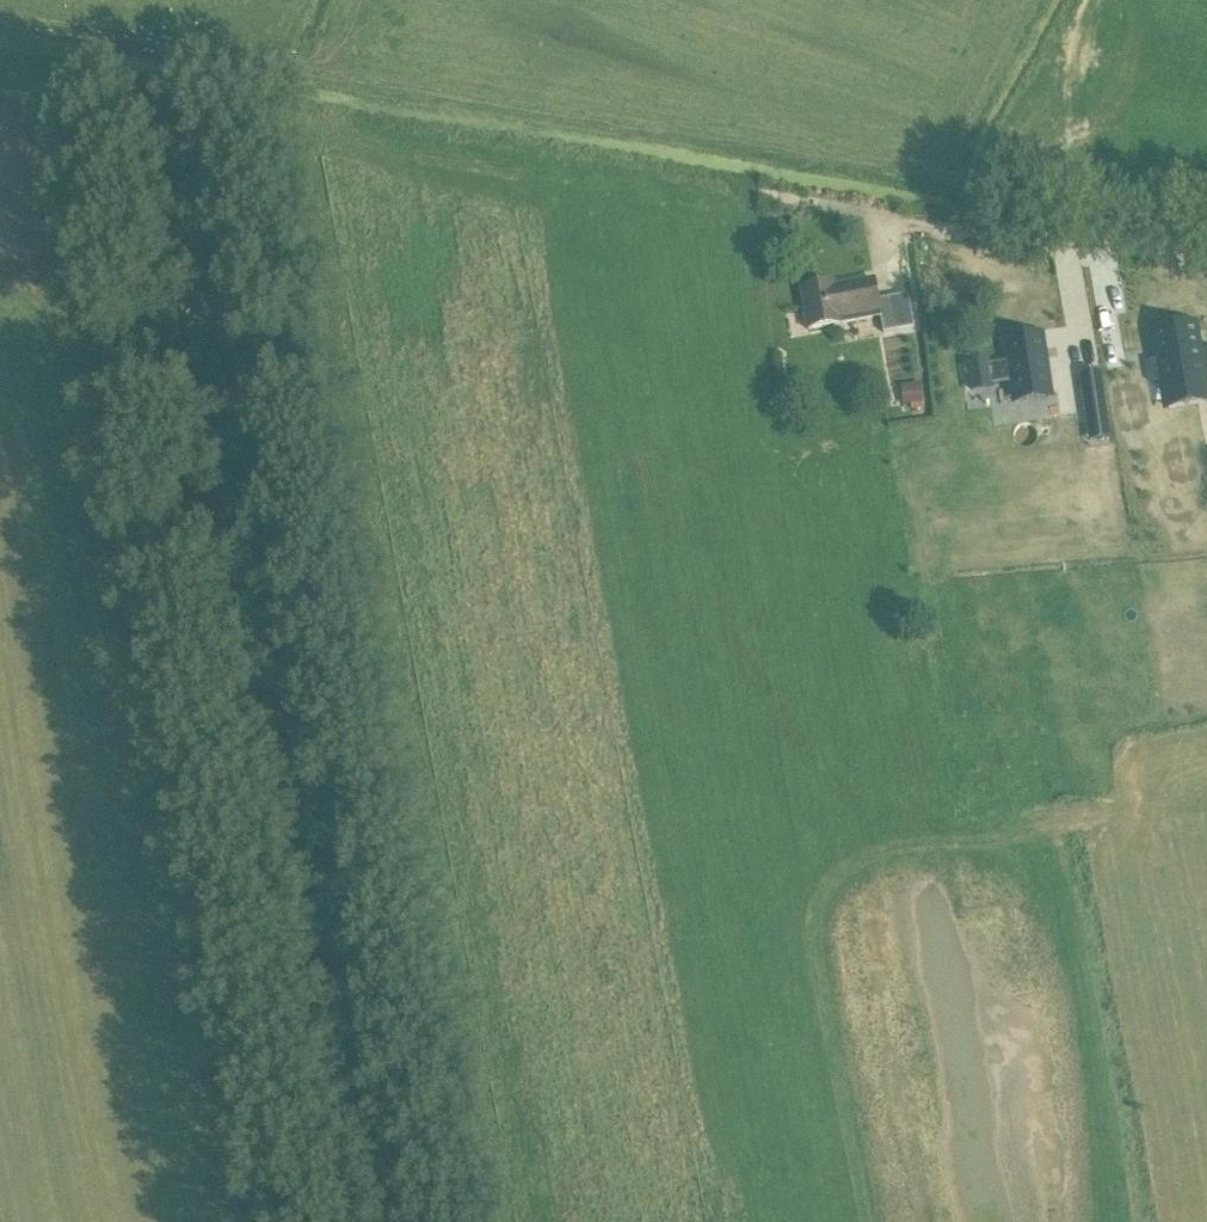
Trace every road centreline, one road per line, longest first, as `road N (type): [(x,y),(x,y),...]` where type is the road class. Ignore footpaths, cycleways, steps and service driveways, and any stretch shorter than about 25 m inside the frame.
road 1 (track): [(387,1221),(347,936),(310,778),(270,672),(201,225)]

